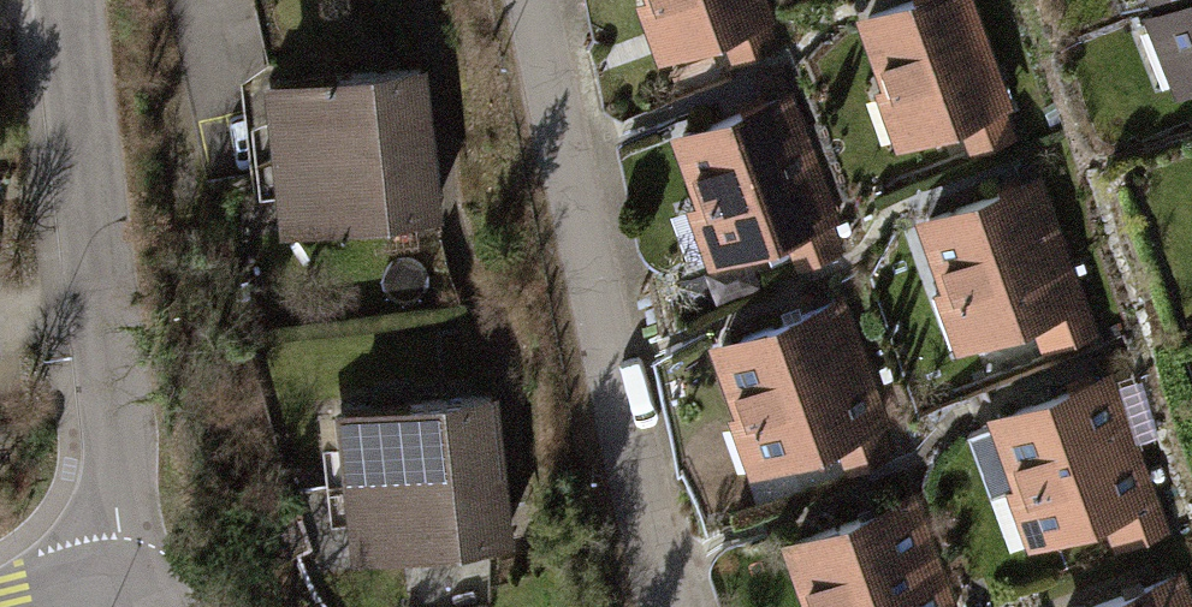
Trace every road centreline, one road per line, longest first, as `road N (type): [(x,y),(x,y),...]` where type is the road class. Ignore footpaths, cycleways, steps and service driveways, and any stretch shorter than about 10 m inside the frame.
road 1 (residential): [(672,606),(629,371),(536,0)]
road 2 (tertiary): [(59,0),(114,414),(146,573)]
road 3 (tertiary): [(146,573),(5,606)]

